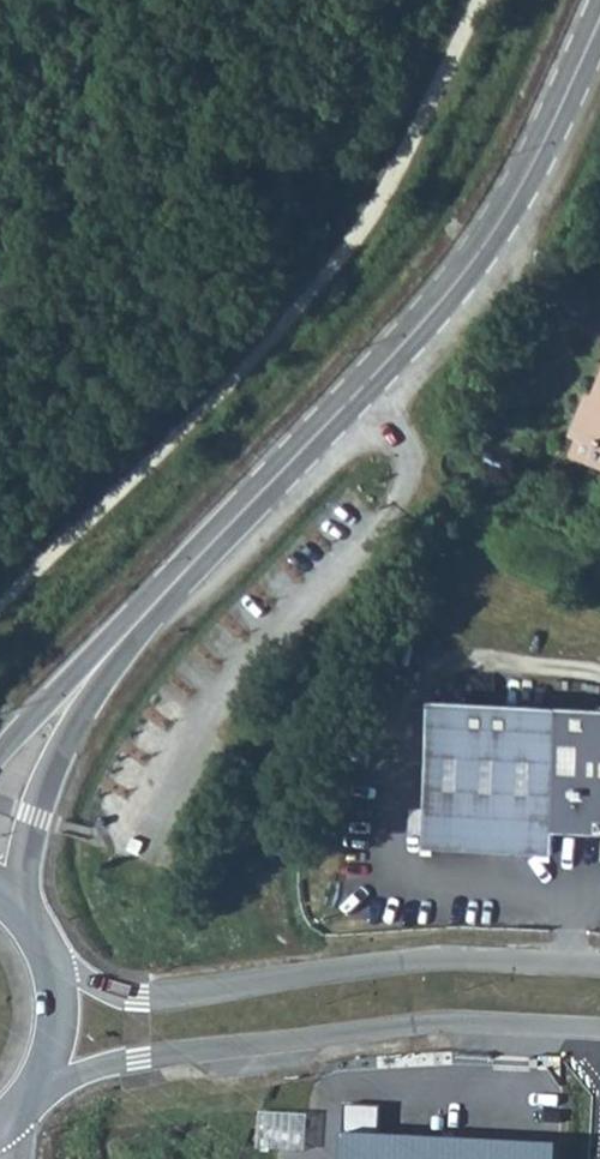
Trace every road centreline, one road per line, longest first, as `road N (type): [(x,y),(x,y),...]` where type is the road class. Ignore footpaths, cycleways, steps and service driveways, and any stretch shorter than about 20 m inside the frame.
road 1 (tertiary): [(599,21),(534,167),(480,251),(254,506),(116,644)]
road 2 (unclassified): [(599,969),(454,962),(137,1002),(94,992),(56,964)]
road 3 (unclassified): [(47,1078),(181,1054),(455,1024),(599,1032)]
road 4 (tertiary): [(13,899),(52,770),(116,644)]
road 5 (tertiary): [(116,644),(0,753)]

